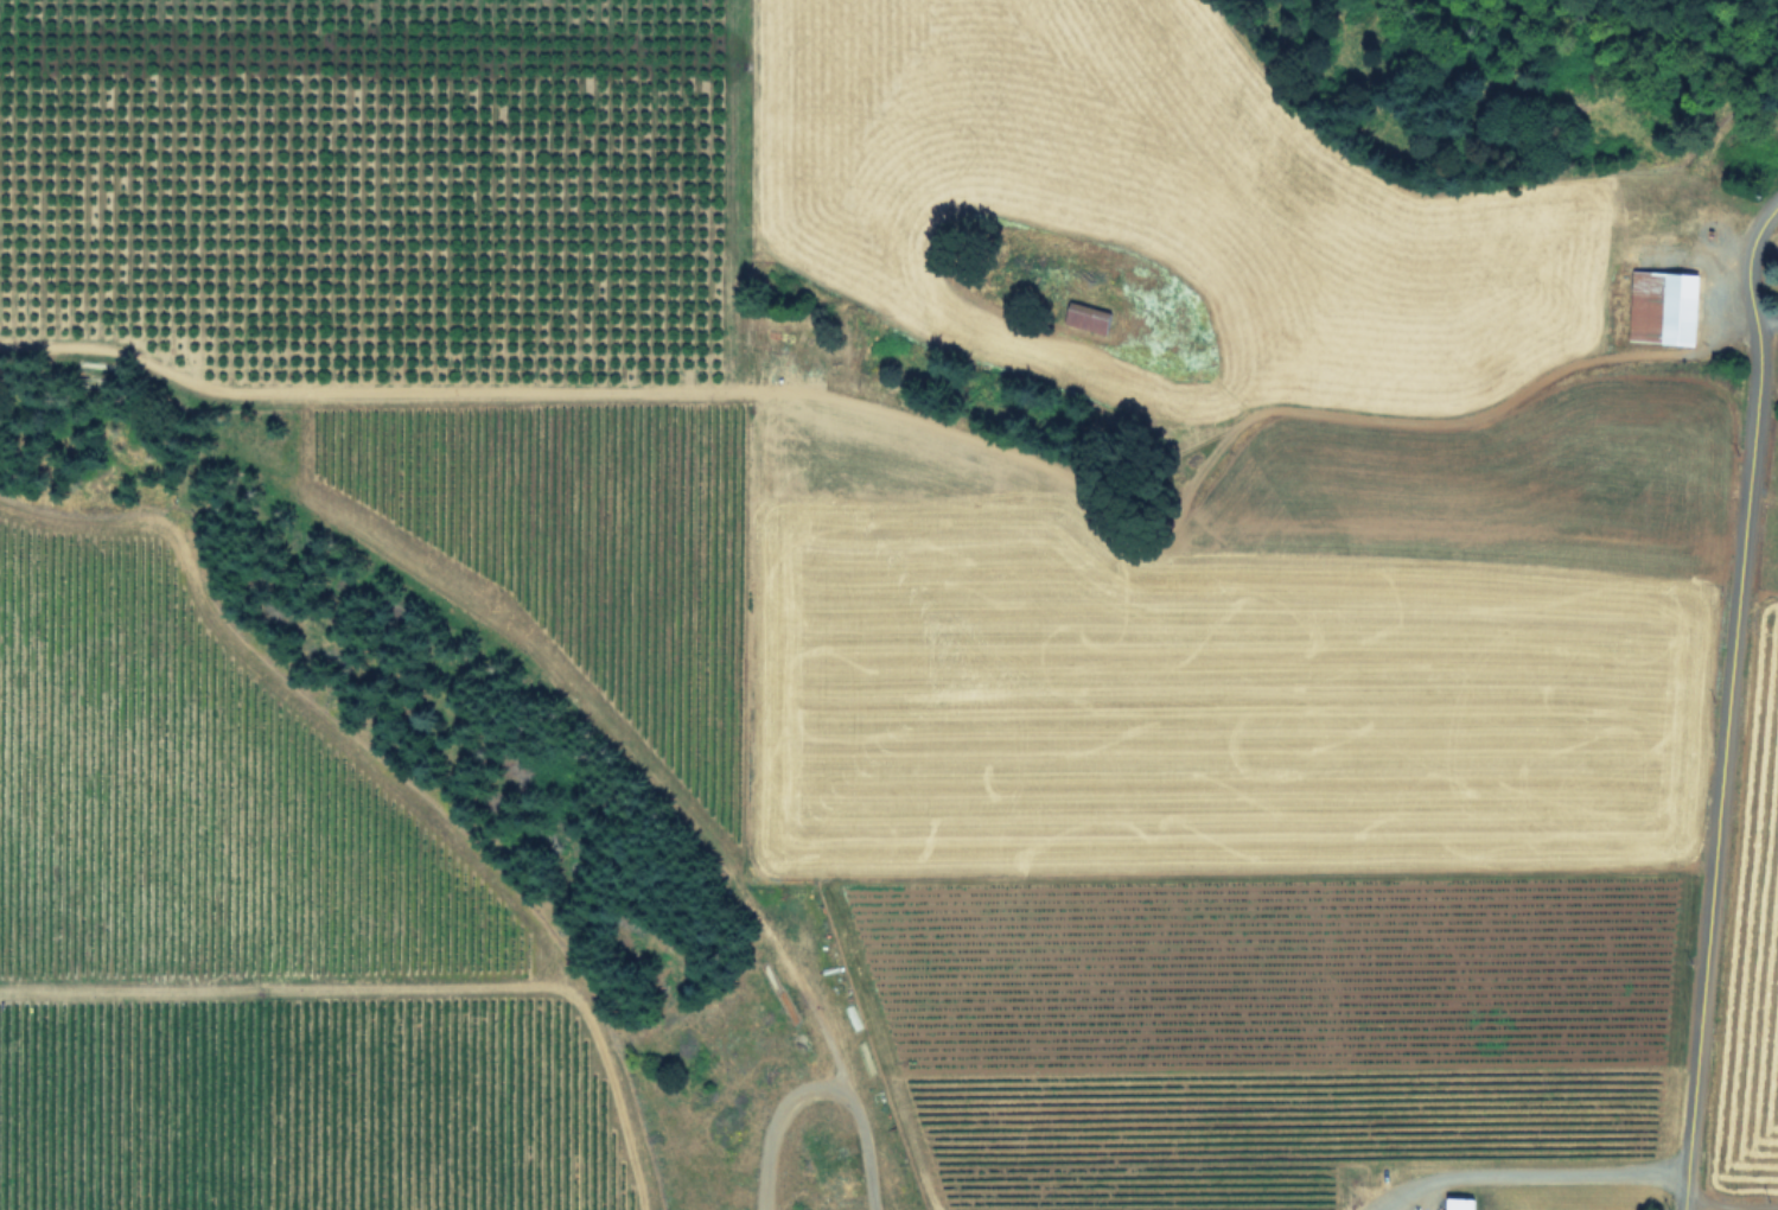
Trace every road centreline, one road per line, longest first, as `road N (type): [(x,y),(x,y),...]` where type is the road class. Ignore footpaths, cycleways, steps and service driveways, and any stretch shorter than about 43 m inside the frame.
road 1 (residential): [(1679,1209),(1755,362),(1744,259),(1777,200)]

